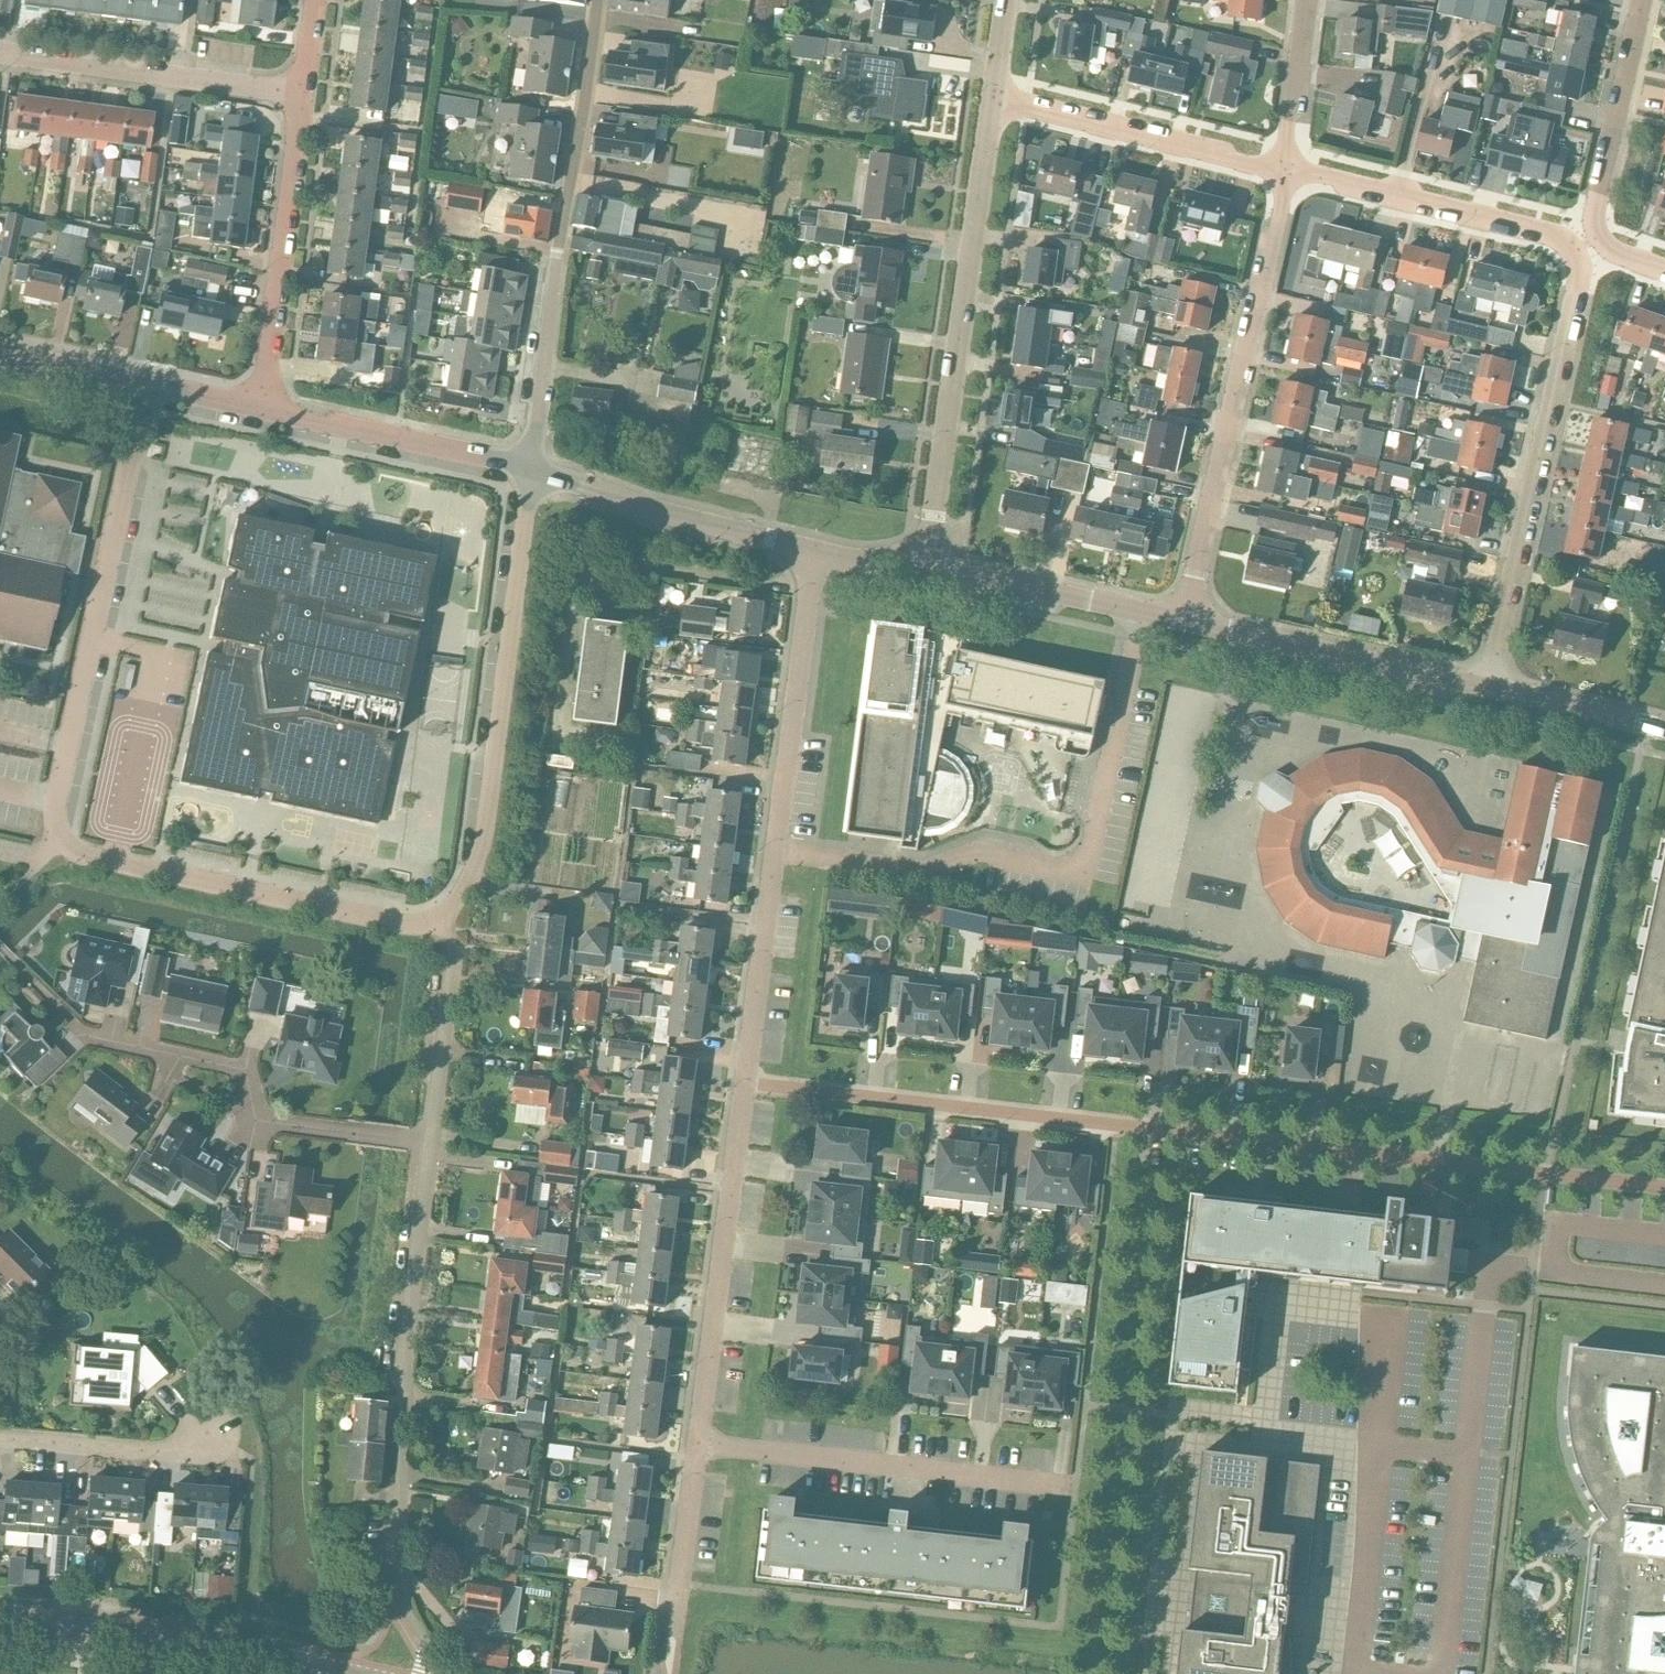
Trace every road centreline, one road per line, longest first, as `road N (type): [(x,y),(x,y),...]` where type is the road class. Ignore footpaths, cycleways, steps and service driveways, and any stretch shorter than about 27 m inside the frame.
road 1 (residential): [(146,389),(56,801),(52,822),(61,840),(119,868),(377,924),(443,922)]
road 2 (residential): [(1480,692),(1579,278),(1575,256),(1560,240),(1288,170)]
road 3 (residential): [(740,1086),(1440,1161)]
road 4 (residential): [(740,1086),(816,556)]
road 5 (residential): [(533,470),(595,0)]
road 6 (residential): [(1181,624),(1288,170)]
road 7 (residential): [(443,922),(471,873),(533,470)]
road 8 (residential): [(930,546),(991,103)]
road 9 (residential): [(429,1139),(257,1122),(241,1077),(223,1062),(90,1035),(69,1018)]
road 10 (residential): [(391,1542),(429,1139)]
road 11 (residential): [(697,1445),(1074,1488)]
road 12 (residential): [(697,1445),(740,1086)]
road 13 (residential): [(1664,272),(1614,254),(1594,222),(1644,0)]
road 14 (residential): [(258,409),(301,98)]
road 15 (residential): [(1480,692),(1181,624)]
road 16 (residential): [(1288,170),(991,103)]
road 17 (residential): [(301,98),(0,62)]
road 18 (residential): [(816,556),(533,470)]
road 19 (residential): [(533,470),(258,409)]
road 20 (tertiary): [(355,1673),(231,1642),(91,1627)]
road 21 (residential): [(1181,624),(963,576),(930,546)]
road 22 (unclassified): [(1664,1288),(1489,1268),(1483,1312)]
road 23 (residential): [(429,1139),(454,960),(443,922)]
road 24 (residential): [(212,1431),(159,1451),(0,1440)]
road 25 (residential): [(670,1644),(697,1445)]
road 26 (residential): [(1664,733),(1480,692)]
road 27 (residential): [(1288,170),(1308,0)]
road 28 (residential): [(146,389),(0,360)]

